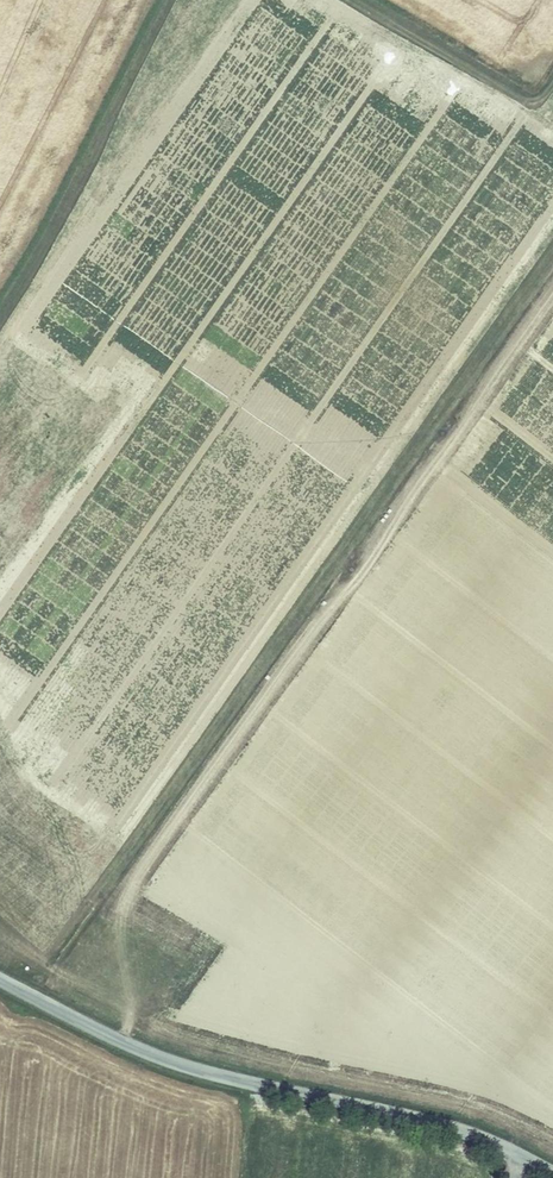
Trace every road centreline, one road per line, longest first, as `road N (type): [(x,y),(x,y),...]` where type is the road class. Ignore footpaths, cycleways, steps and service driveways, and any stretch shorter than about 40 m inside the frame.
road 1 (tertiary): [(0,983),(154,1058),(446,1125),(552,1175)]

